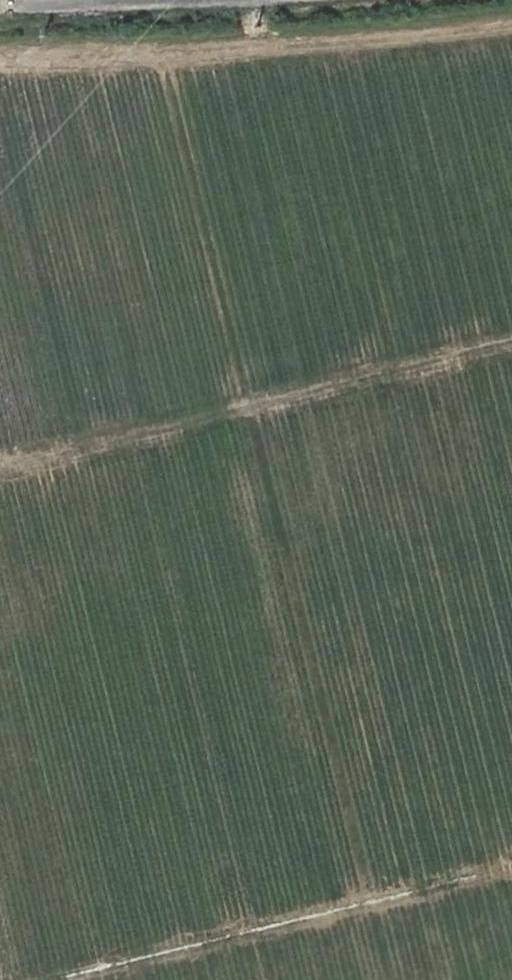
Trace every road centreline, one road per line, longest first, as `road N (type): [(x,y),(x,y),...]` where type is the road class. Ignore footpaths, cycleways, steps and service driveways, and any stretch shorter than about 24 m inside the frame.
road 1 (unclassified): [(0,5),(143,0)]

